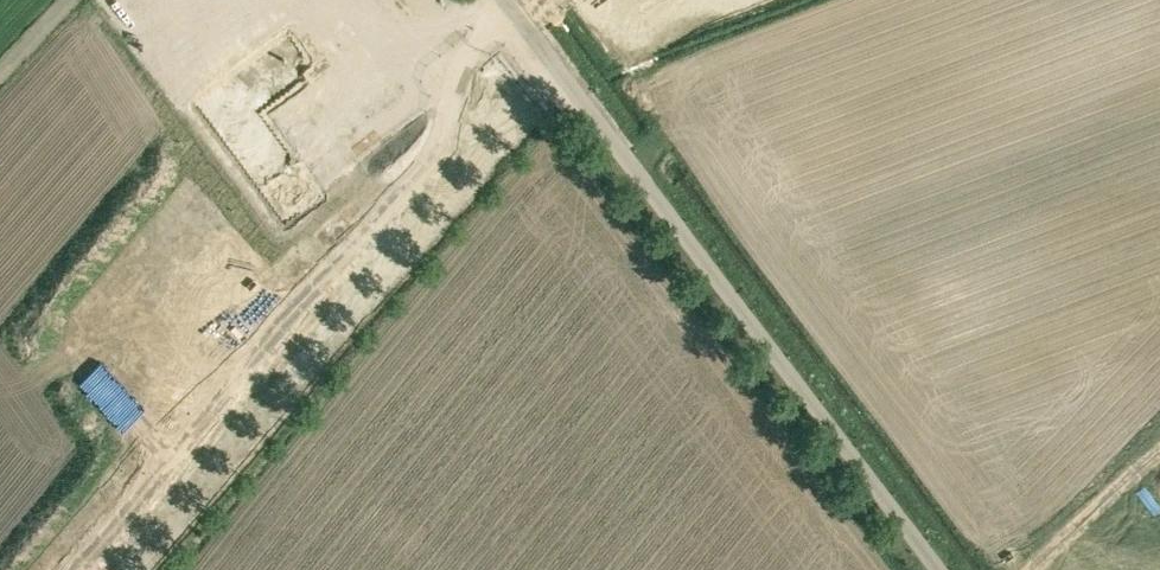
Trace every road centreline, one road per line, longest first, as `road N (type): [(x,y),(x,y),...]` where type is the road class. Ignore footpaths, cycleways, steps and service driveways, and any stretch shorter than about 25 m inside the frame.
road 1 (unclassified): [(943,569),(508,0)]

